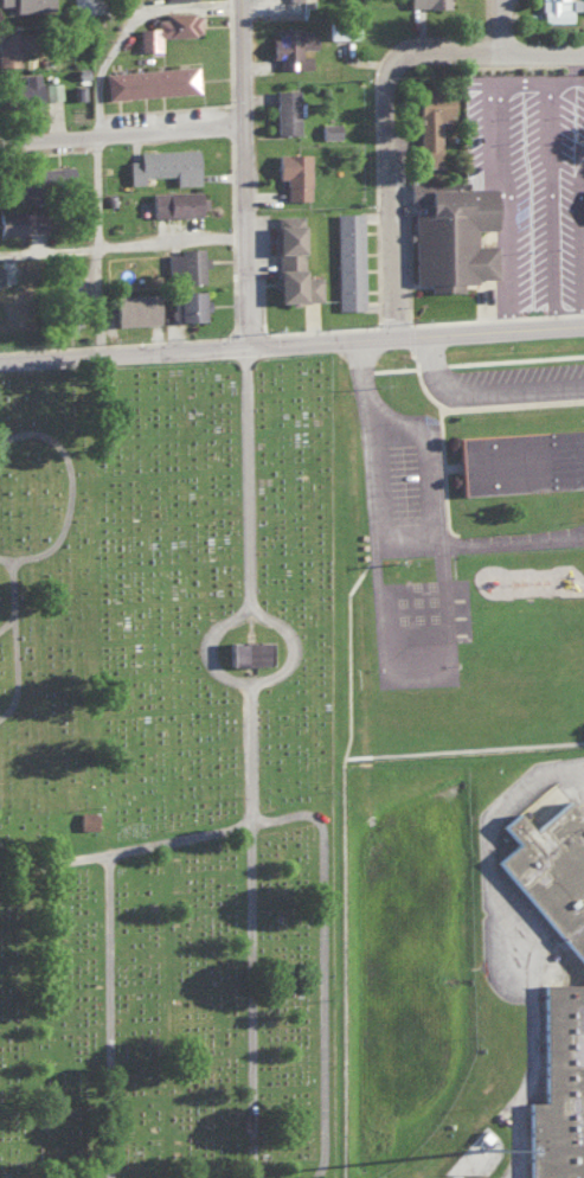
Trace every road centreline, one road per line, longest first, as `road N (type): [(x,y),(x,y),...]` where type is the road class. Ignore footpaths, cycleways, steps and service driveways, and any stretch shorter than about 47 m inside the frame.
road 1 (residential): [(102,358),(94,247),(101,69),(133,18),(148,8),(240,6)]
road 2 (residential): [(398,342),(403,75),(422,57),(512,57)]
road 3 (tertiary): [(259,351),(245,238),(240,0)]
road 4 (tertiary): [(259,351),(583,330)]
road 5 (tertiary): [(0,365),(259,351)]
road 6 (residential): [(0,143),(245,121)]
road 7 (residential): [(0,252),(245,238)]

